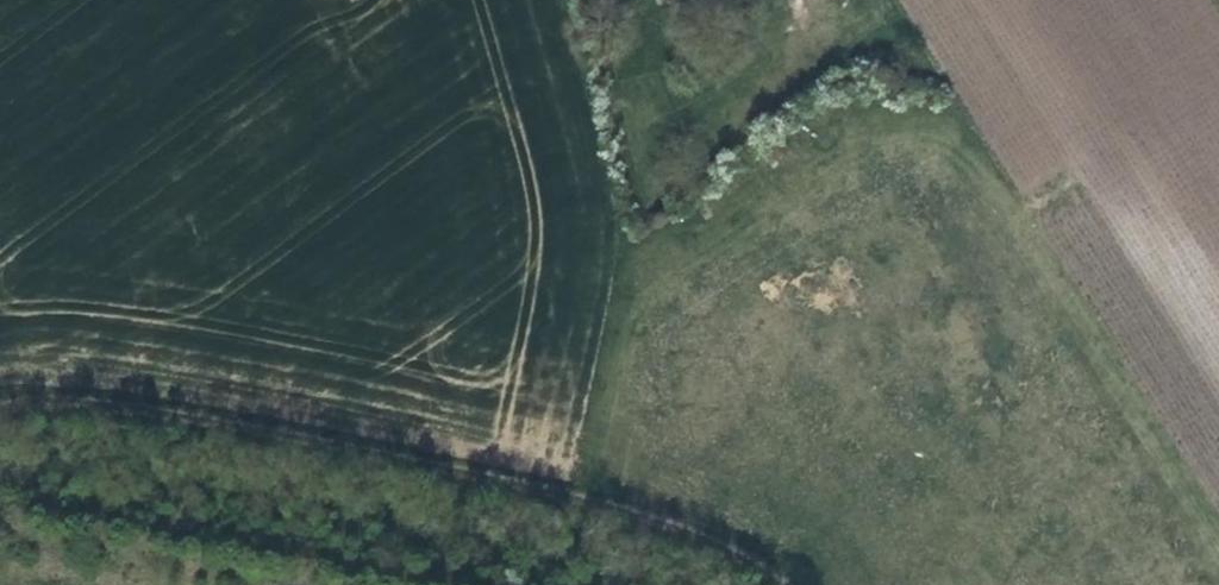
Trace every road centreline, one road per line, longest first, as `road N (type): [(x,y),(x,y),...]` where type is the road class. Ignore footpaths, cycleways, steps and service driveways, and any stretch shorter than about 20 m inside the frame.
road 1 (track): [(0,419),(47,396),(635,514),(746,556),(778,584)]

